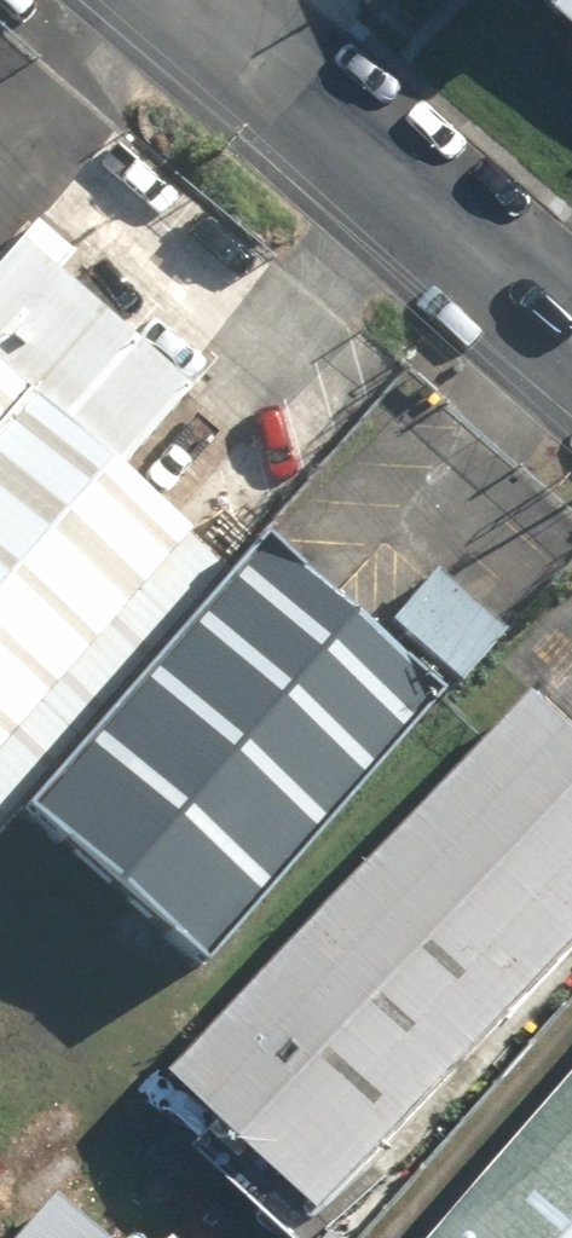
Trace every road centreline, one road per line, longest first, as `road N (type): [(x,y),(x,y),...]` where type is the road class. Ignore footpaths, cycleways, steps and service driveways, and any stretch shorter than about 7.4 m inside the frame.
road 1 (residential): [(226,0),(571,304)]

